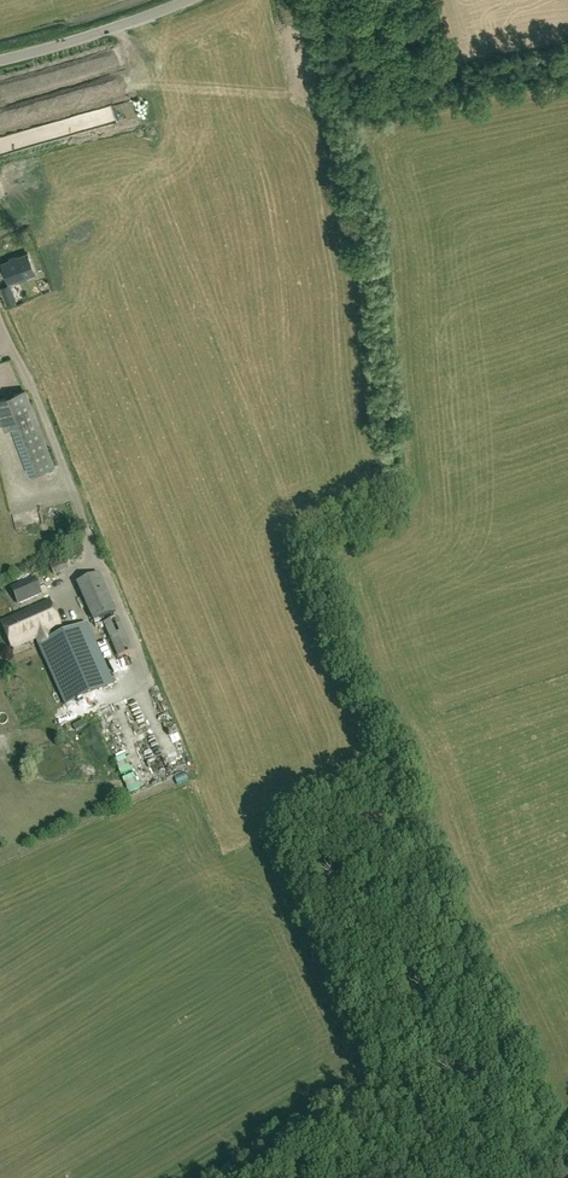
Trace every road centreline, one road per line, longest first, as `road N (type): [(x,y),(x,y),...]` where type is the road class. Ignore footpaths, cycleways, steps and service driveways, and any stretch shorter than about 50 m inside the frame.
road 1 (unclassified): [(0,58),(184,0)]

